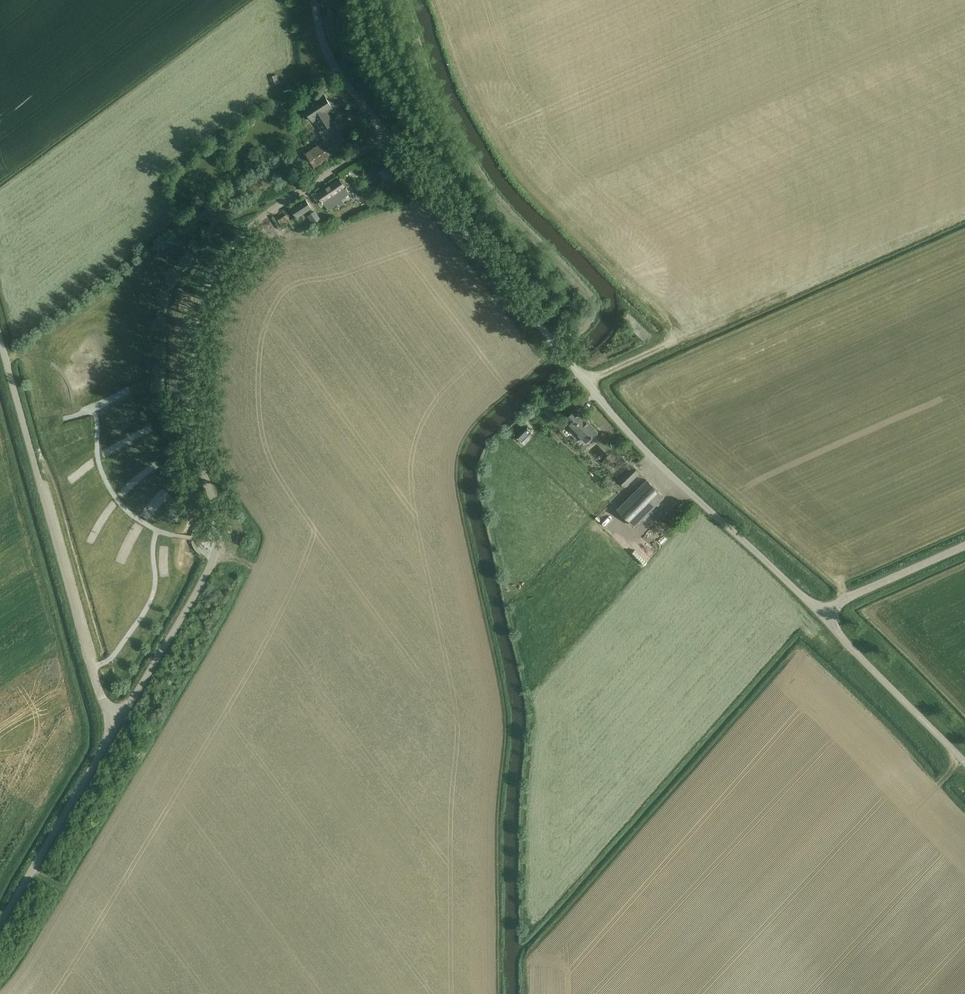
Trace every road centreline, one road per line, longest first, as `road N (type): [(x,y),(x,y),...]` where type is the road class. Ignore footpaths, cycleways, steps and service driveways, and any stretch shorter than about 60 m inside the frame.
road 1 (unclassified): [(120,720),(218,545),(190,404),(193,339),(210,280),(253,226),(388,136)]
road 2 (unclassified): [(822,616),(633,436),(388,136)]
road 3 (unclassified): [(120,720),(92,668),(0,338)]
road 4 (unclassified): [(0,924),(120,720)]
road 5 (unclassified): [(964,762),(822,616)]
road 6 (unclassified): [(822,616),(964,547)]
road 7 (unclassified): [(319,0),(335,66),(388,136)]

